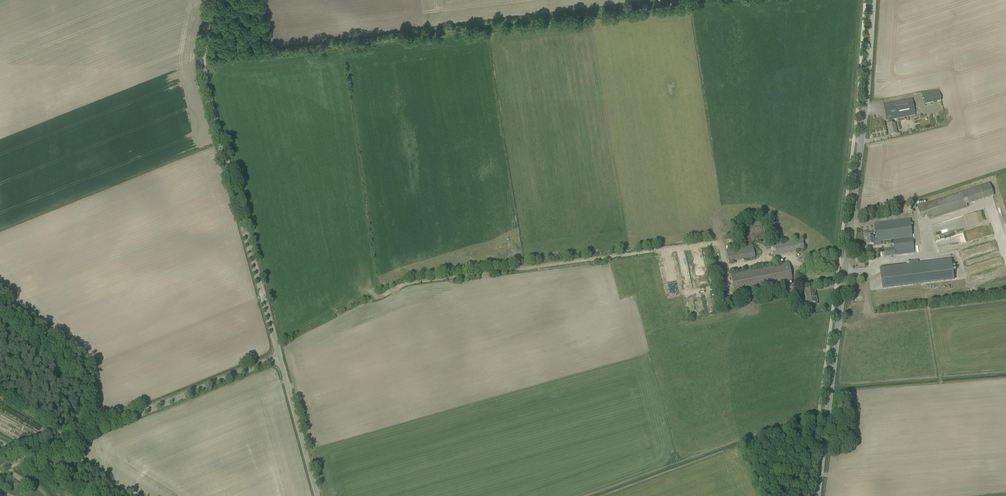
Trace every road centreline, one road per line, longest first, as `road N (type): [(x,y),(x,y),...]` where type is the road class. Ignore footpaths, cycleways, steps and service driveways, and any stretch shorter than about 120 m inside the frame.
road 1 (tertiary): [(817,495),(872,0)]
road 2 (track): [(680,0),(203,61)]
road 3 (unclassified): [(279,357),(206,84),(212,0)]
road 4 (unclassified): [(0,469),(279,357)]
road 5 (unclassified): [(317,495),(279,357)]

